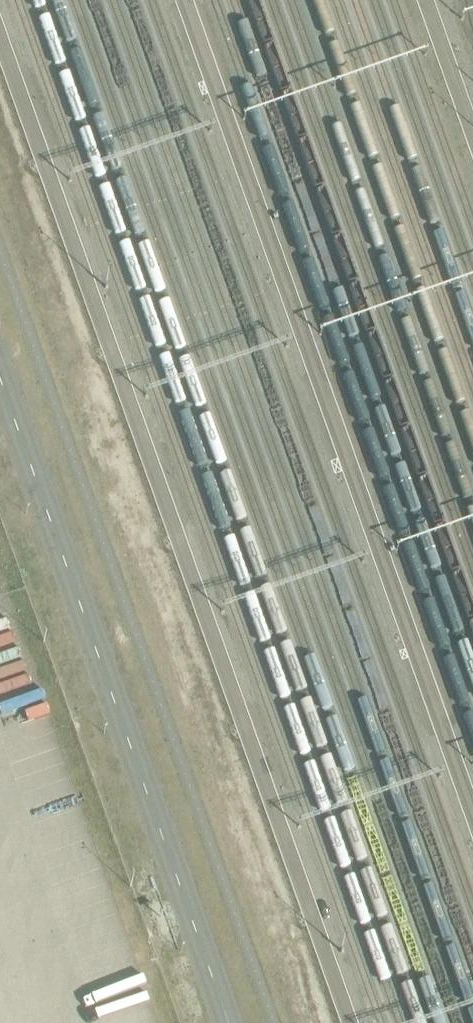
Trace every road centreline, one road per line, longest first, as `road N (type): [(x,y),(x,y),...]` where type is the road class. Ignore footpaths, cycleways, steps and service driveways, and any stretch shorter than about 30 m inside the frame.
road 1 (unclassified): [(229,1022),(0,378)]

